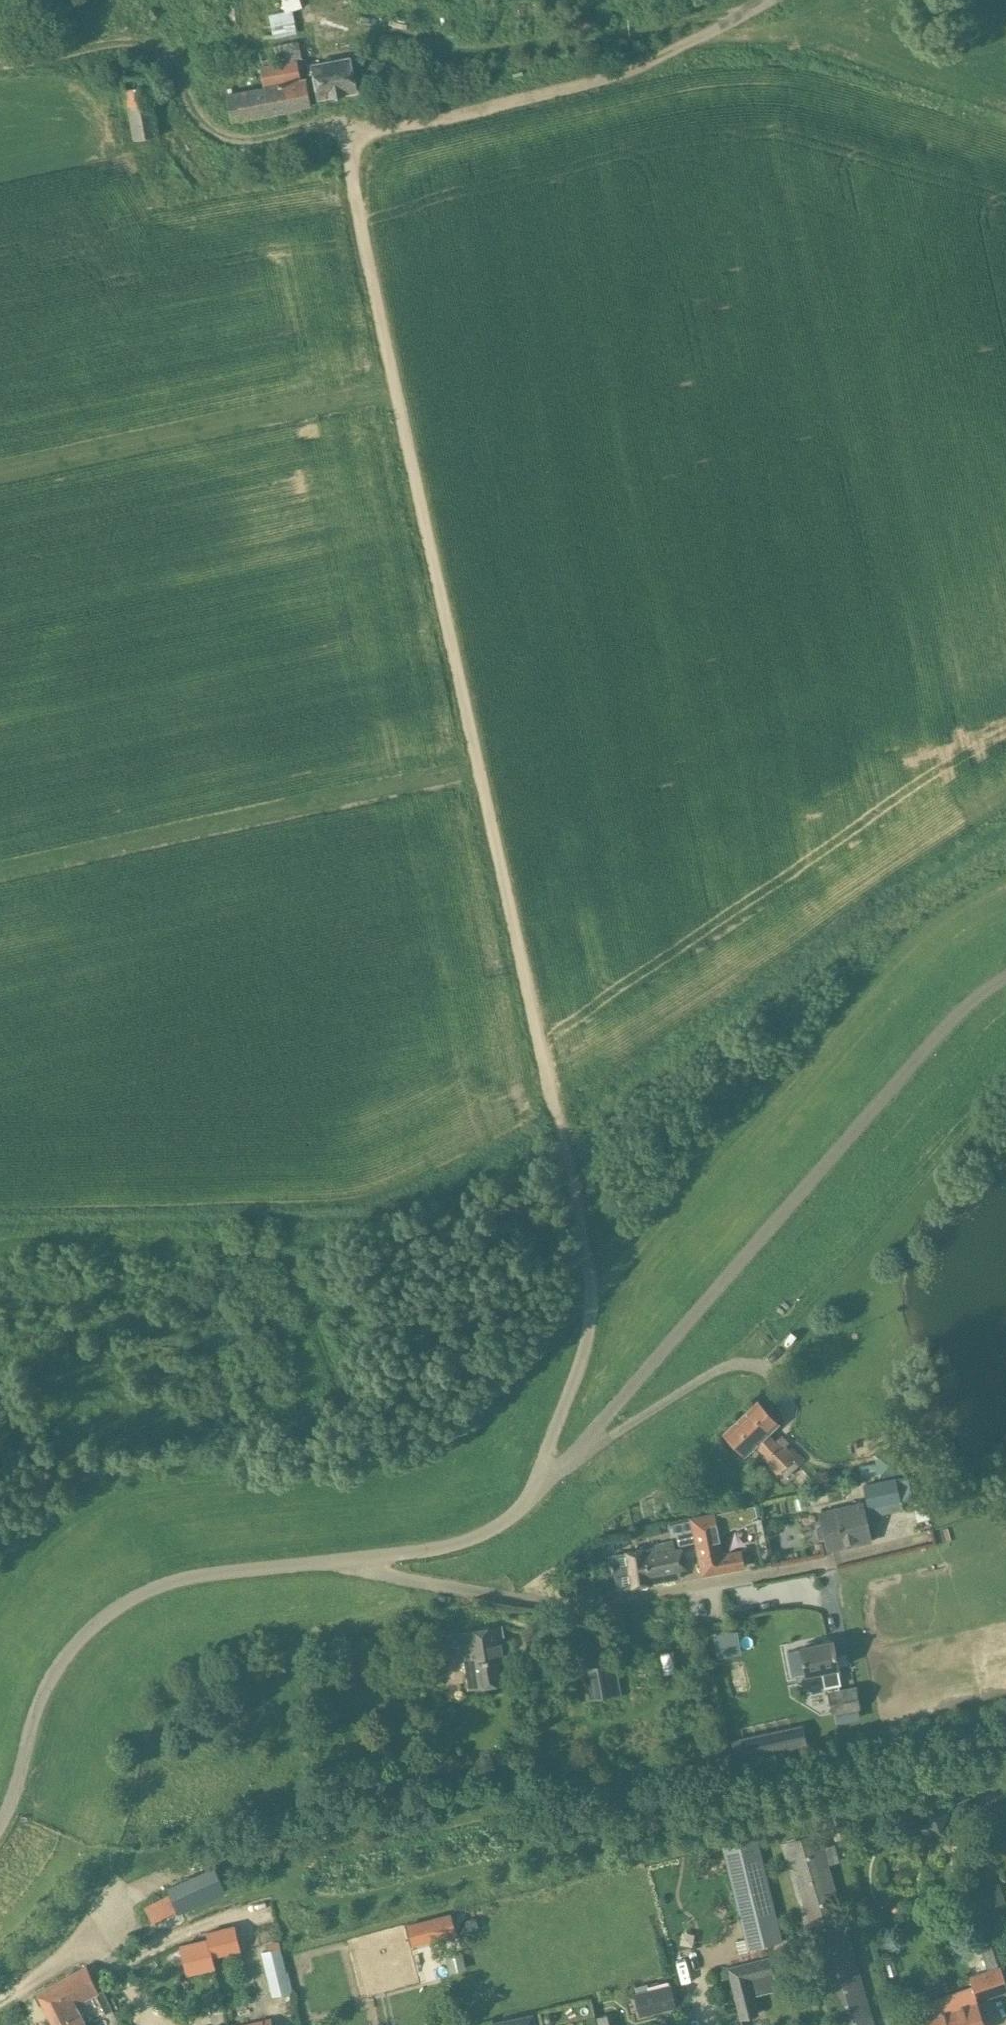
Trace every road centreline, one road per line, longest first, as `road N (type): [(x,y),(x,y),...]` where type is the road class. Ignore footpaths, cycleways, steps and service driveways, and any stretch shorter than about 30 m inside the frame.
road 1 (unclassified): [(535,1495),(586,1347),(590,1292),(347,131)]
road 2 (track): [(0,66),(157,51),(191,114),(218,138),(250,147),(637,67),(766,0)]
road 3 (residential): [(350,1561),(381,1574),(547,1599),(668,1595),(814,1568),(911,1537)]
road 4 (unclassified): [(0,1822),(27,1716),(71,1640),(98,1613),(131,1595),(225,1573),(350,1561)]
road 5 (unclassified): [(350,1561),(415,1555),(482,1536),(535,1495)]

